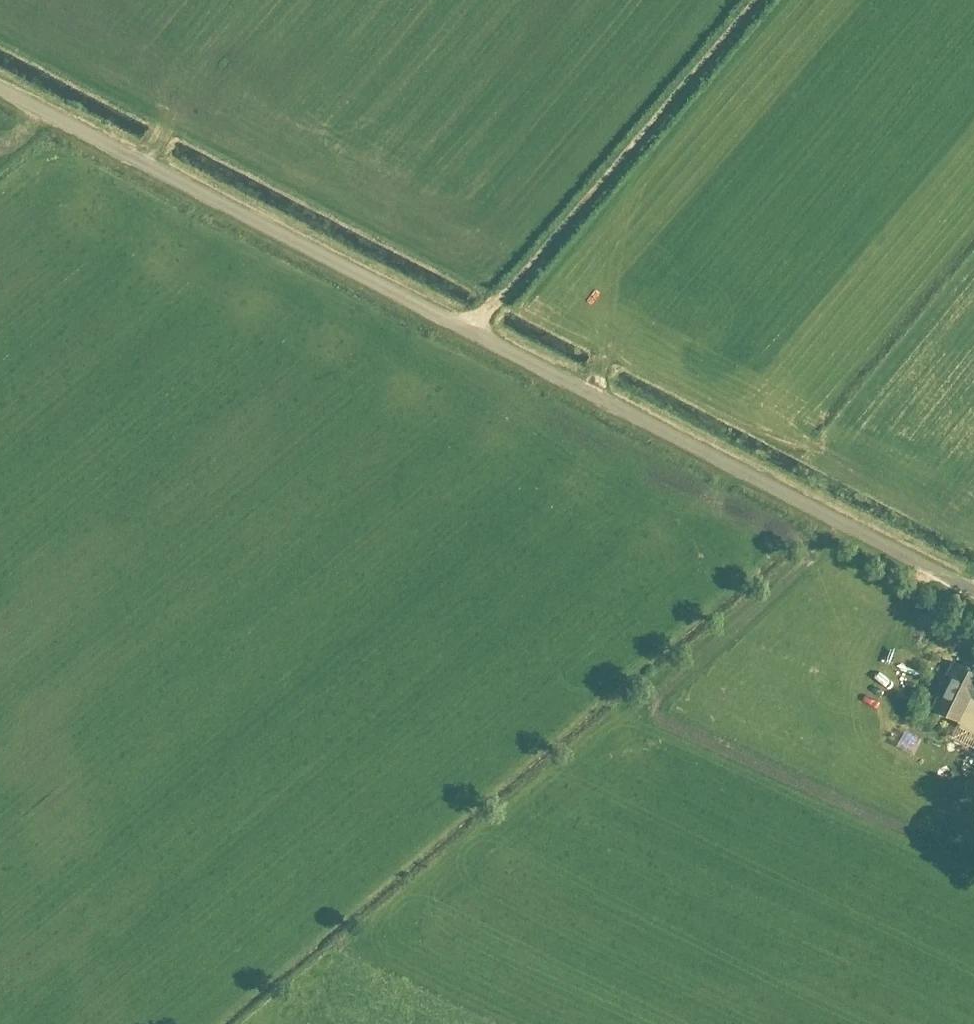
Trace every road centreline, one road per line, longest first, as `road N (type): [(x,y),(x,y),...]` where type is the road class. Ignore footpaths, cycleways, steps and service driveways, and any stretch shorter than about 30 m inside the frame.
road 1 (unclassified): [(973,594),(0,90)]

